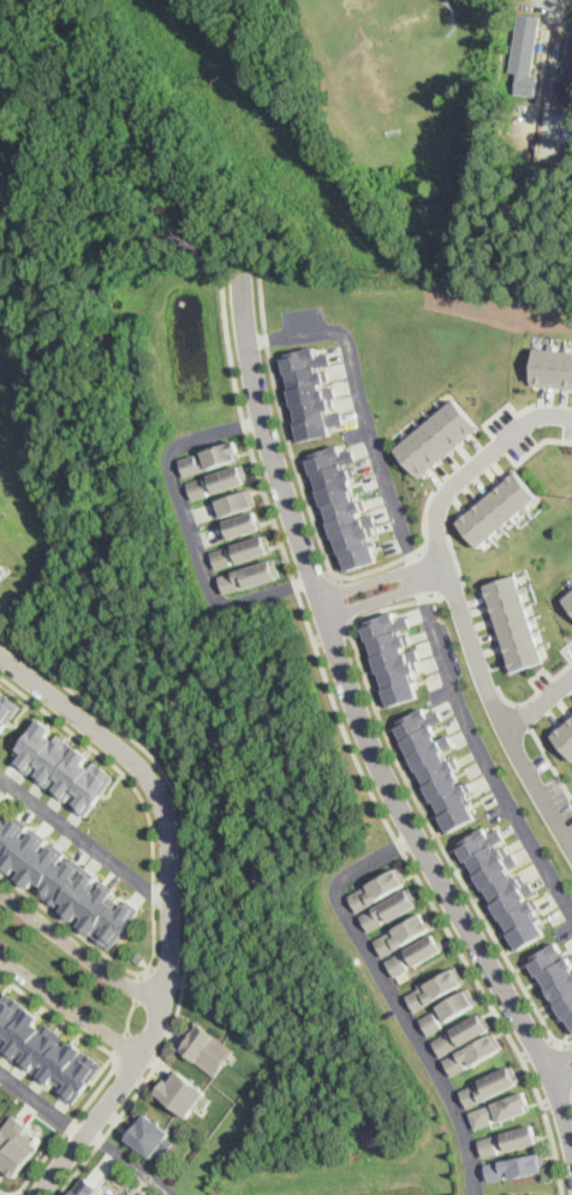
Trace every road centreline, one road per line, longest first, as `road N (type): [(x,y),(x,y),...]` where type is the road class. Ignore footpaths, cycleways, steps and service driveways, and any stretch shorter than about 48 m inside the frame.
road 1 (residential): [(239,272),(263,418),(363,727),(387,784),(552,1072),(571,1134)]
road 2 (residential): [(0,653),(143,767),(169,831),(172,953),(155,1028),(36,1194)]
road 3 (residential): [(445,566),(506,730),(571,845)]
road 4 (residential): [(445,566),(435,518),(451,483),(534,415),(571,414)]
road 5 (residential): [(165,995),(114,977),(0,891)]
road 6 (residential): [(0,956),(142,1054)]
road 7 (residential): [(323,607),(445,566)]

